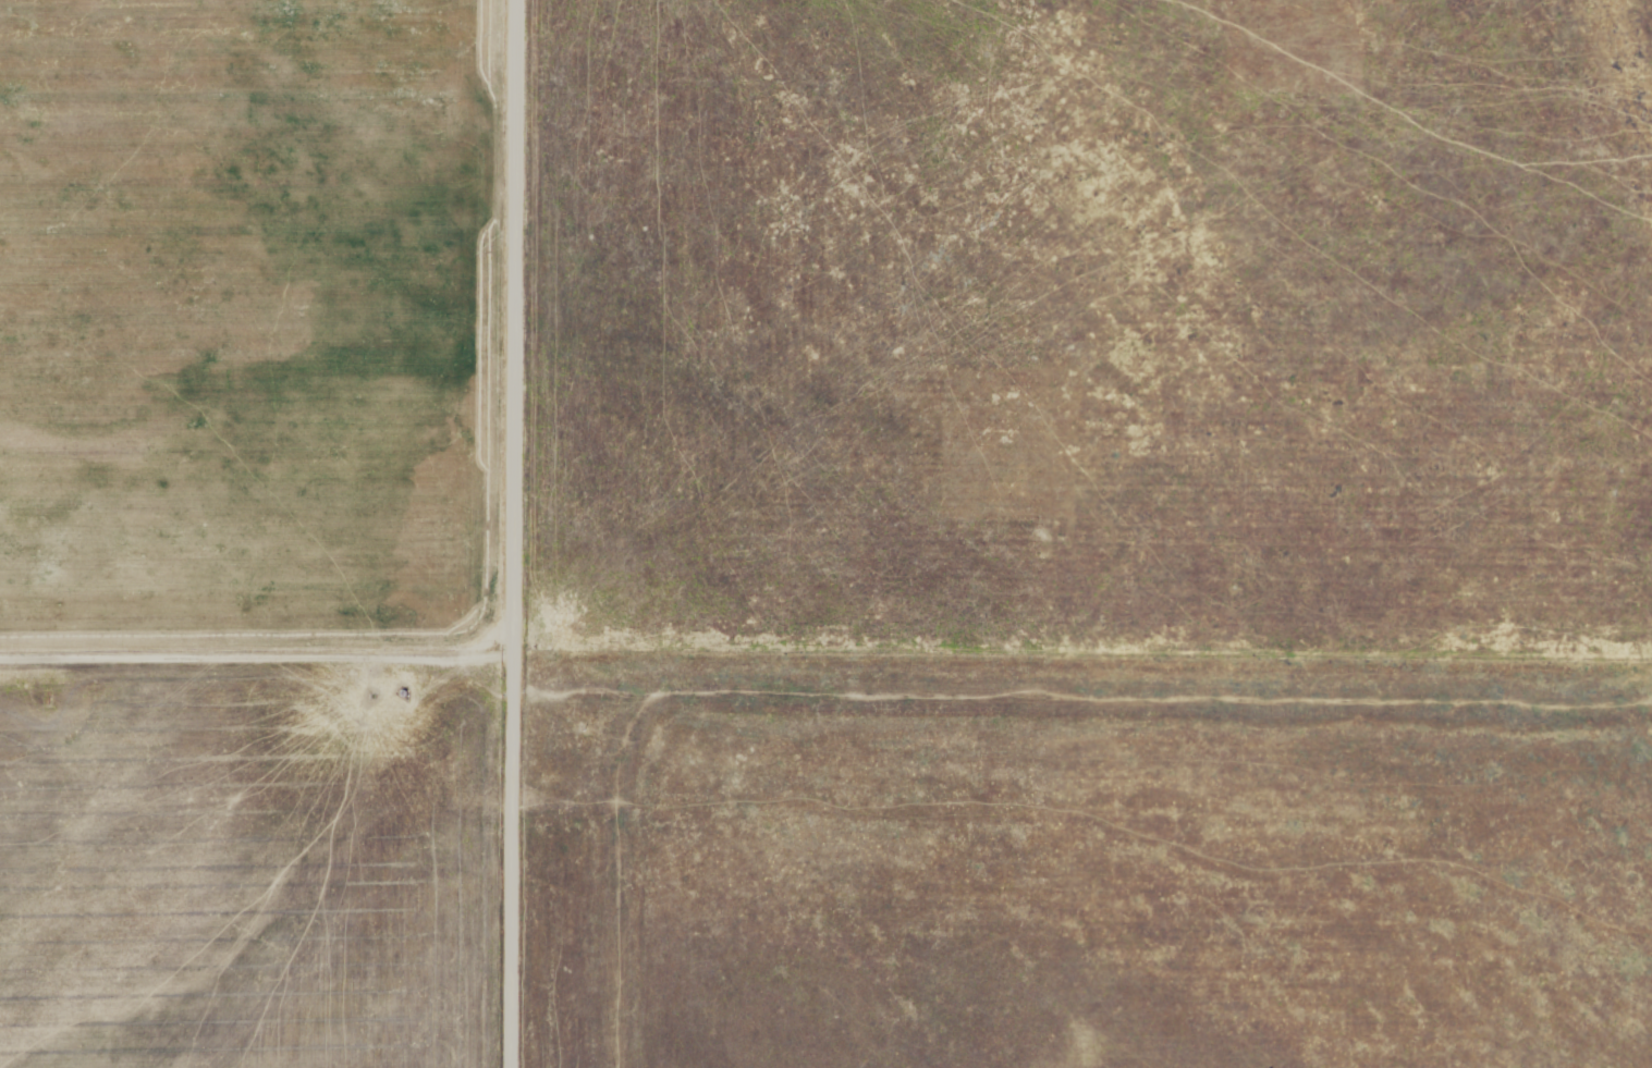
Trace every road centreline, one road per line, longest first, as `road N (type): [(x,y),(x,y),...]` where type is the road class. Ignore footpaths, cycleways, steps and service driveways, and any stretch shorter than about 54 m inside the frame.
road 1 (residential): [(510,1067),(519,0)]

